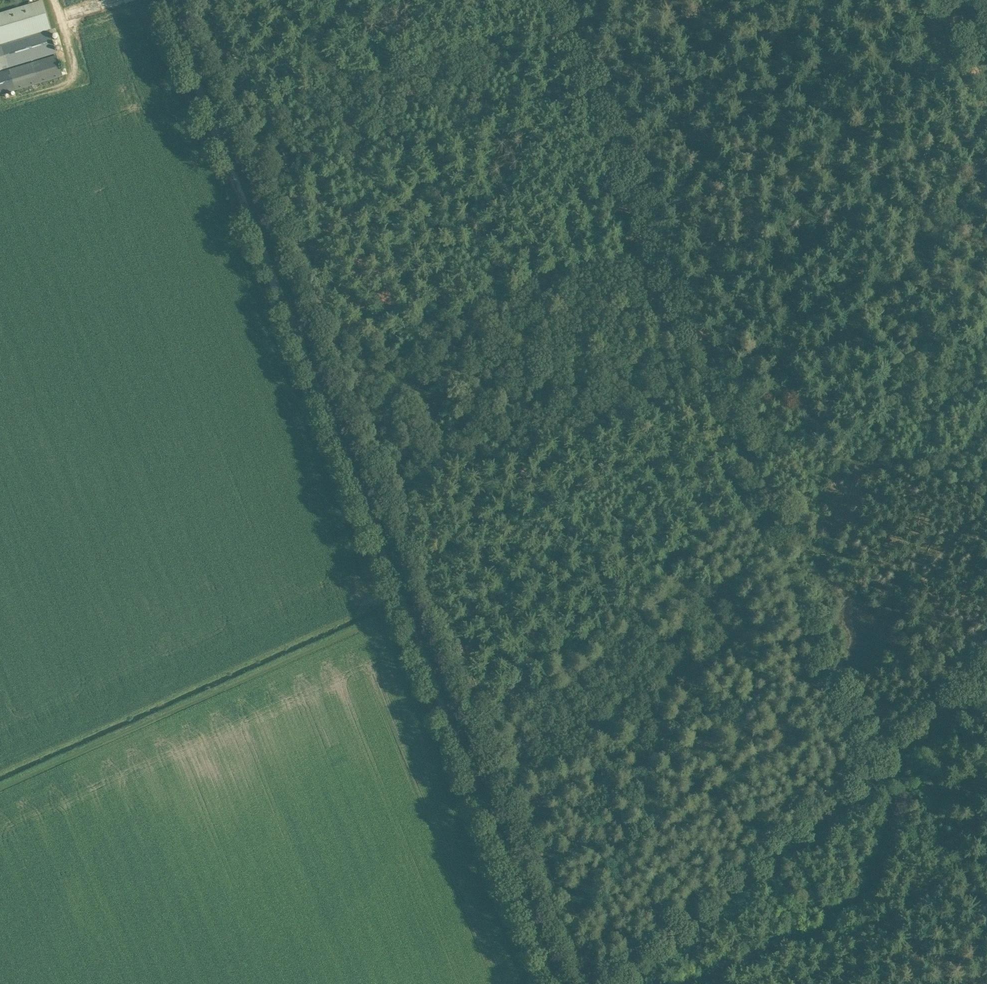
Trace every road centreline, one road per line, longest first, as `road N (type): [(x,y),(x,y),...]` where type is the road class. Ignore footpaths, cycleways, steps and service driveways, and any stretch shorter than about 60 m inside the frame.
road 1 (track): [(170,0),(553,983)]
road 2 (track): [(630,983),(986,687)]
road 3 (track): [(867,786),(734,447)]

